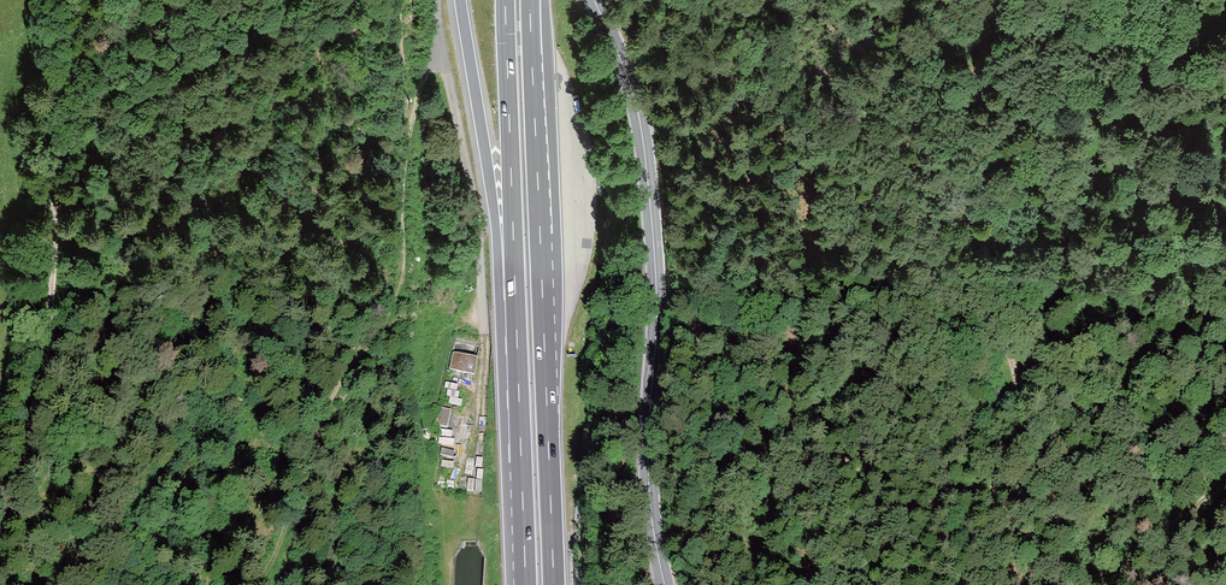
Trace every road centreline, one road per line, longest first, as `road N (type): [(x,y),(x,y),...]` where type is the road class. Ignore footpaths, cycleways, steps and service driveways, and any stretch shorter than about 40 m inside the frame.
road 1 (secondary): [(665,584),(649,494),(657,329),(645,158),(633,93),(594,0)]
road 2 (track): [(240,584),(267,541),(335,372),(388,276),(407,116),(440,41)]
road 3 (track): [(54,0),(44,74),(62,226),(26,457),(0,527)]
road 4 (motorway): [(554,584),(532,62)]
road 5 (track): [(633,93),(663,141),(677,268),(703,331),(721,452),(745,537),(768,584)]
road 6 (track): [(994,315),(958,172),(962,97),(1000,41),(1081,0)]
road 7 (motorway): [(461,0),(517,320)]
road 8 (motorway): [(506,0),(517,320)]
road 9 (motorway): [(517,320),(527,584)]
road 10 (track): [(906,584),(928,534),(942,454)]

